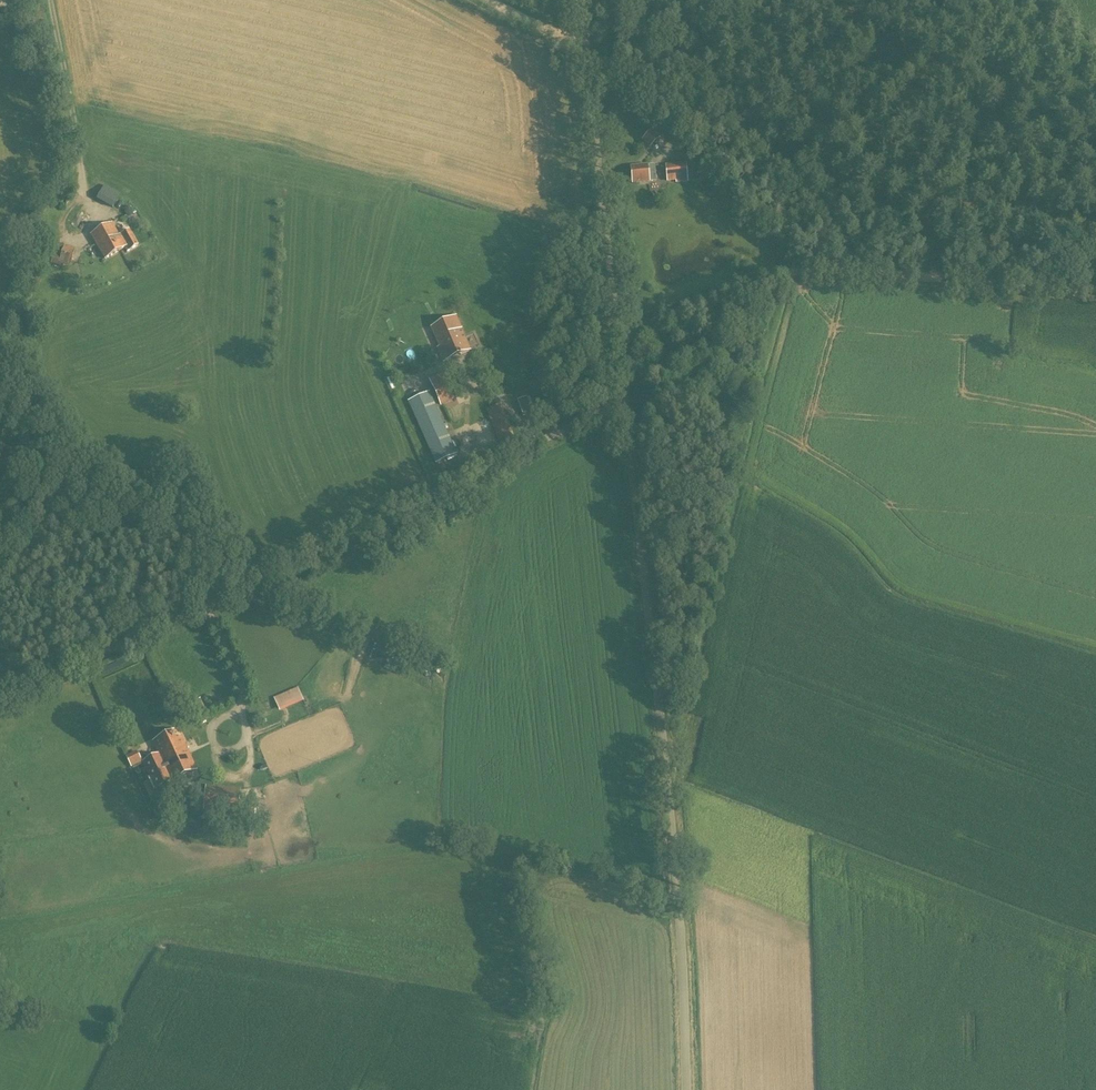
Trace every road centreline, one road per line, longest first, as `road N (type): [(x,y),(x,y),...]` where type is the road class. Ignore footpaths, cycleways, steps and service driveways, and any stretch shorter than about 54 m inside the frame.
road 1 (unclassified): [(0,700),(624,400)]
road 2 (unclassified): [(685,1089),(681,928),(624,400)]
road 3 (unclassified): [(624,400),(584,38)]
road 4 (track): [(1095,289),(831,271)]
road 5 (track): [(617,334),(757,281),(831,271)]
road 6 (unclassified): [(84,195),(50,0)]

